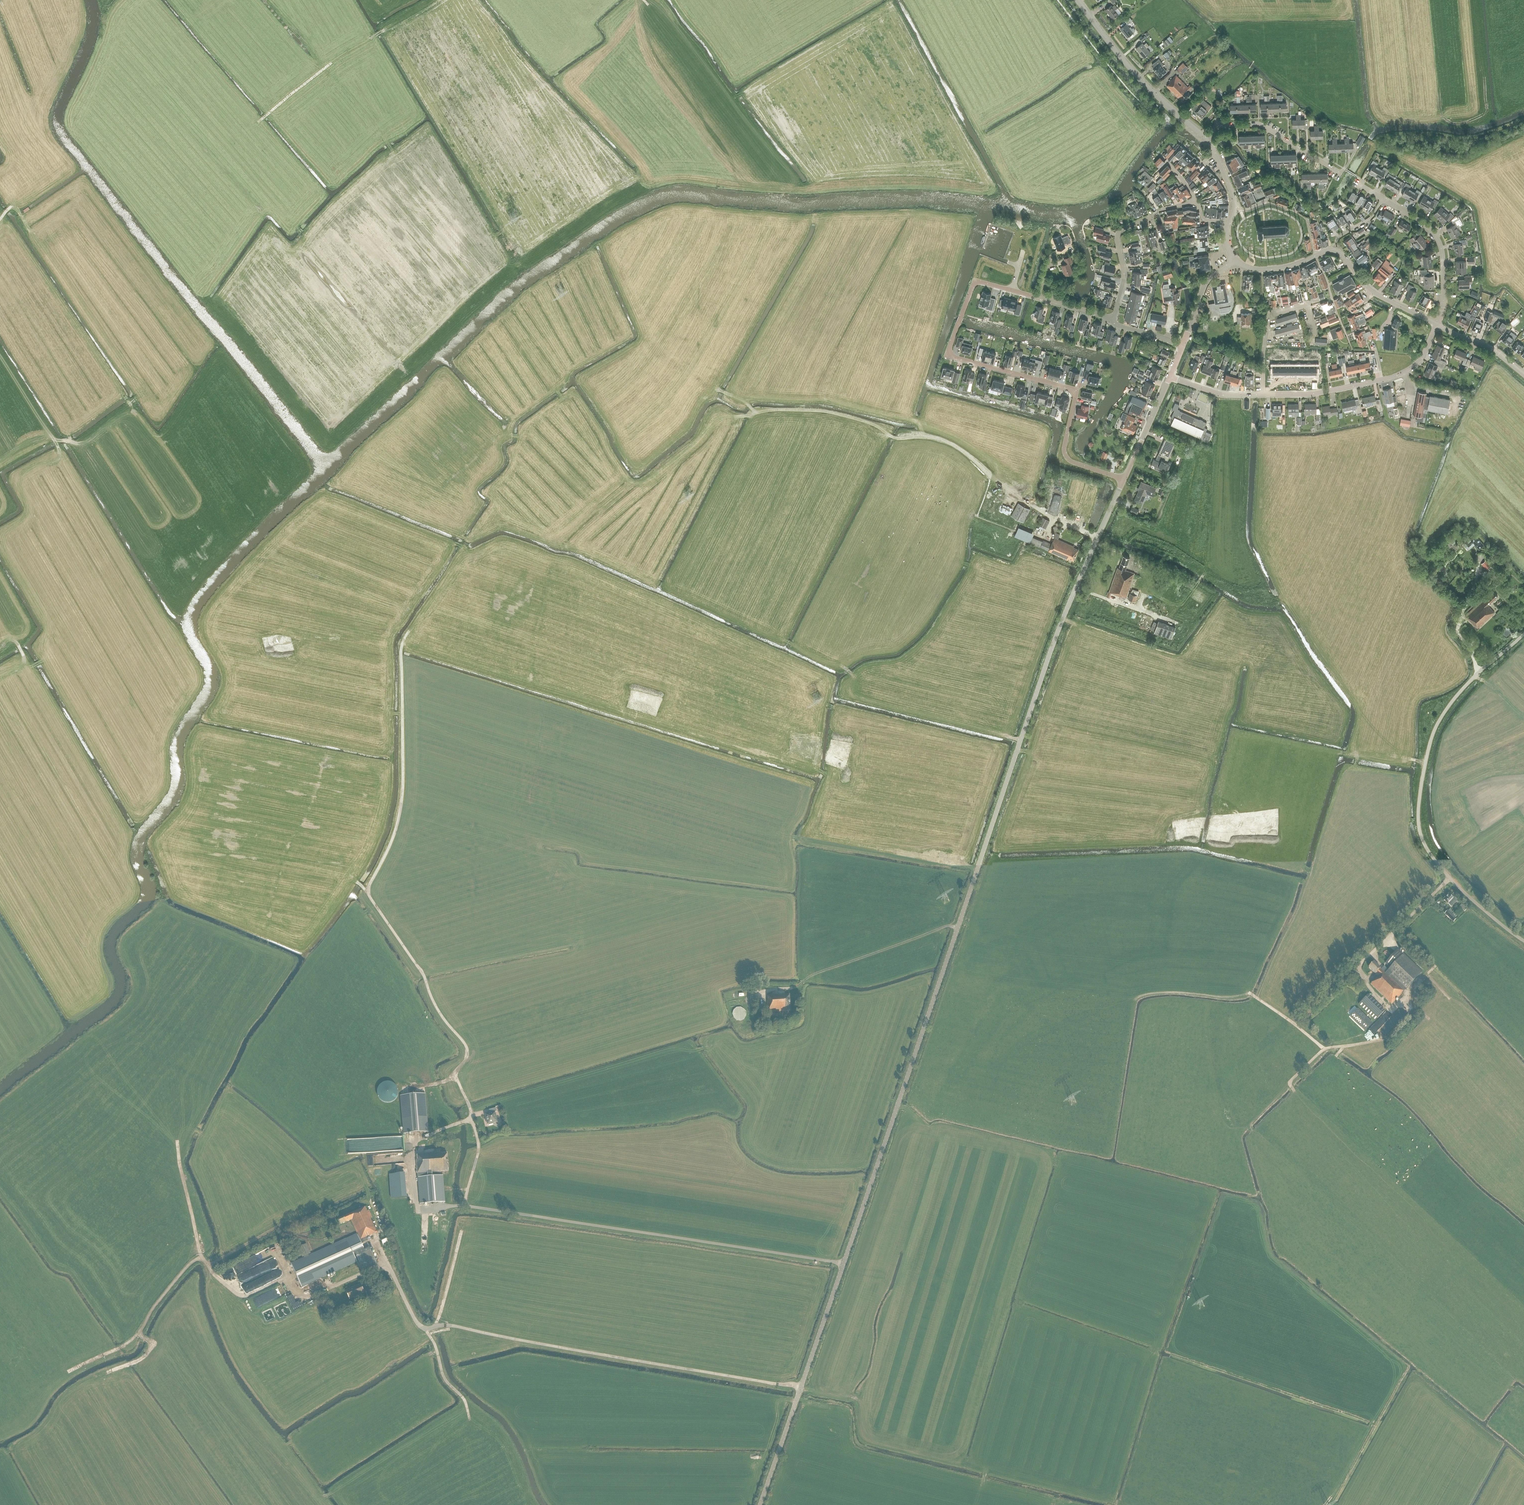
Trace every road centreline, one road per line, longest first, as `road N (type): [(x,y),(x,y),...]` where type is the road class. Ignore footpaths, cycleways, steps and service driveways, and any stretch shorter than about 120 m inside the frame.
road 1 (unclassified): [(760,1504),(1052,649),(1110,512)]
road 2 (unclassified): [(1523,941),(1443,870),(1418,816),(1442,716),(1523,634)]
road 3 (residential): [(1124,480),(1066,457),(1077,390),(947,356),(975,280)]
road 4 (track): [(1035,507),(936,438),(899,440),(822,412),(757,414)]
road 5 (tertiary): [(1235,260),(1268,269),(1337,251),(1377,294),(1436,324)]
road 6 (track): [(1434,966),(1401,1000),(1411,1012),(1386,1038),(1324,1050),(1290,1081),(1295,1091)]
road 7 (track): [(435,0),(341,56),(258,122)]
road 8 (residential): [(1263,395),(1394,377),(1422,358),(1436,324)]
road 9 (track): [(958,928),(778,989)]
road 10 (tertiary): [(1205,137),(1144,83),(1077,0)]
road 11 (residential): [(1436,324),(1444,300),(1438,240),(1383,199)]
road 12 (residential): [(1339,172),(1262,126),(1219,126),(1205,137)]
road 13 (residential): [(1315,334),(1308,306),(1269,315),(1263,395)]
road 14 (residential): [(1111,320),(975,280)]
road 15 (residential): [(1111,320),(1124,280),(1118,234),(1154,214)]

